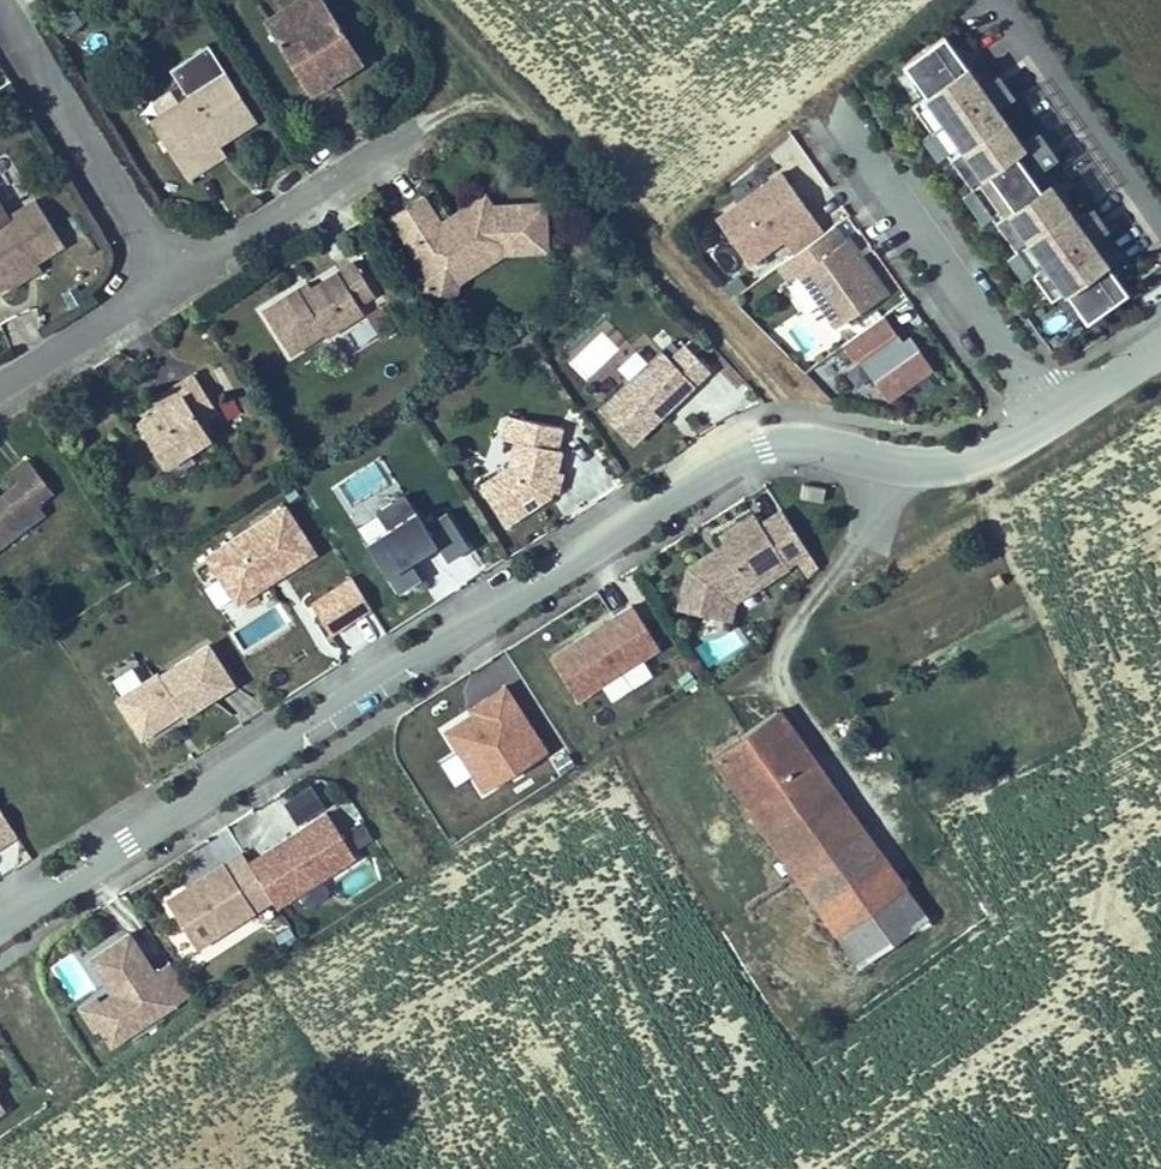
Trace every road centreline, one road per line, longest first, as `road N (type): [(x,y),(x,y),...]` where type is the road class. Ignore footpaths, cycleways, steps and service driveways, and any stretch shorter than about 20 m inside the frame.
road 1 (residential): [(1056,419),(977,464),(928,465),(820,439),(762,445),(0,929)]
road 2 (track): [(820,439),(422,0)]
road 3 (unclassified): [(178,271),(489,75)]
road 4 (residential): [(1056,419),(863,137)]
road 5 (unclassified): [(0,11),(178,271)]
road 6 (unclassified): [(0,384),(178,271)]
road 7 (track): [(353,699),(459,876)]
road 8 (track): [(0,987),(77,1109)]
road 9 (residential): [(1160,354),(1056,419)]

